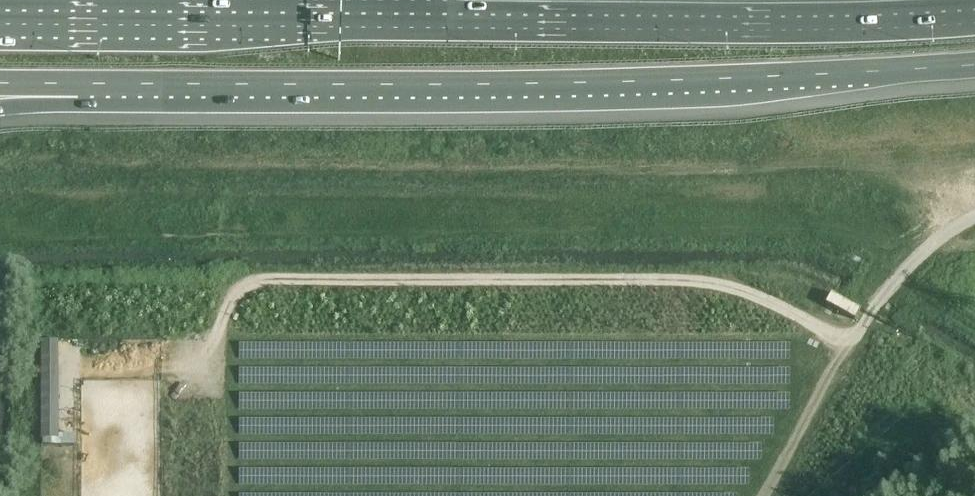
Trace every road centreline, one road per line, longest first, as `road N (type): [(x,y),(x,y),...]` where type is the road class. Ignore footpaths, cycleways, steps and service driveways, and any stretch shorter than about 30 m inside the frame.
road 1 (trunk): [(974,9),(816,17),(0,10)]
road 2 (trunk): [(78,83),(335,86),(974,64)]
road 3 (track): [(861,332),(750,275),(257,278),(228,304),(205,366),(73,364)]
road 4 (track): [(876,305),(769,495)]
road 5 (unclassified): [(876,305),(919,252),(974,214)]

